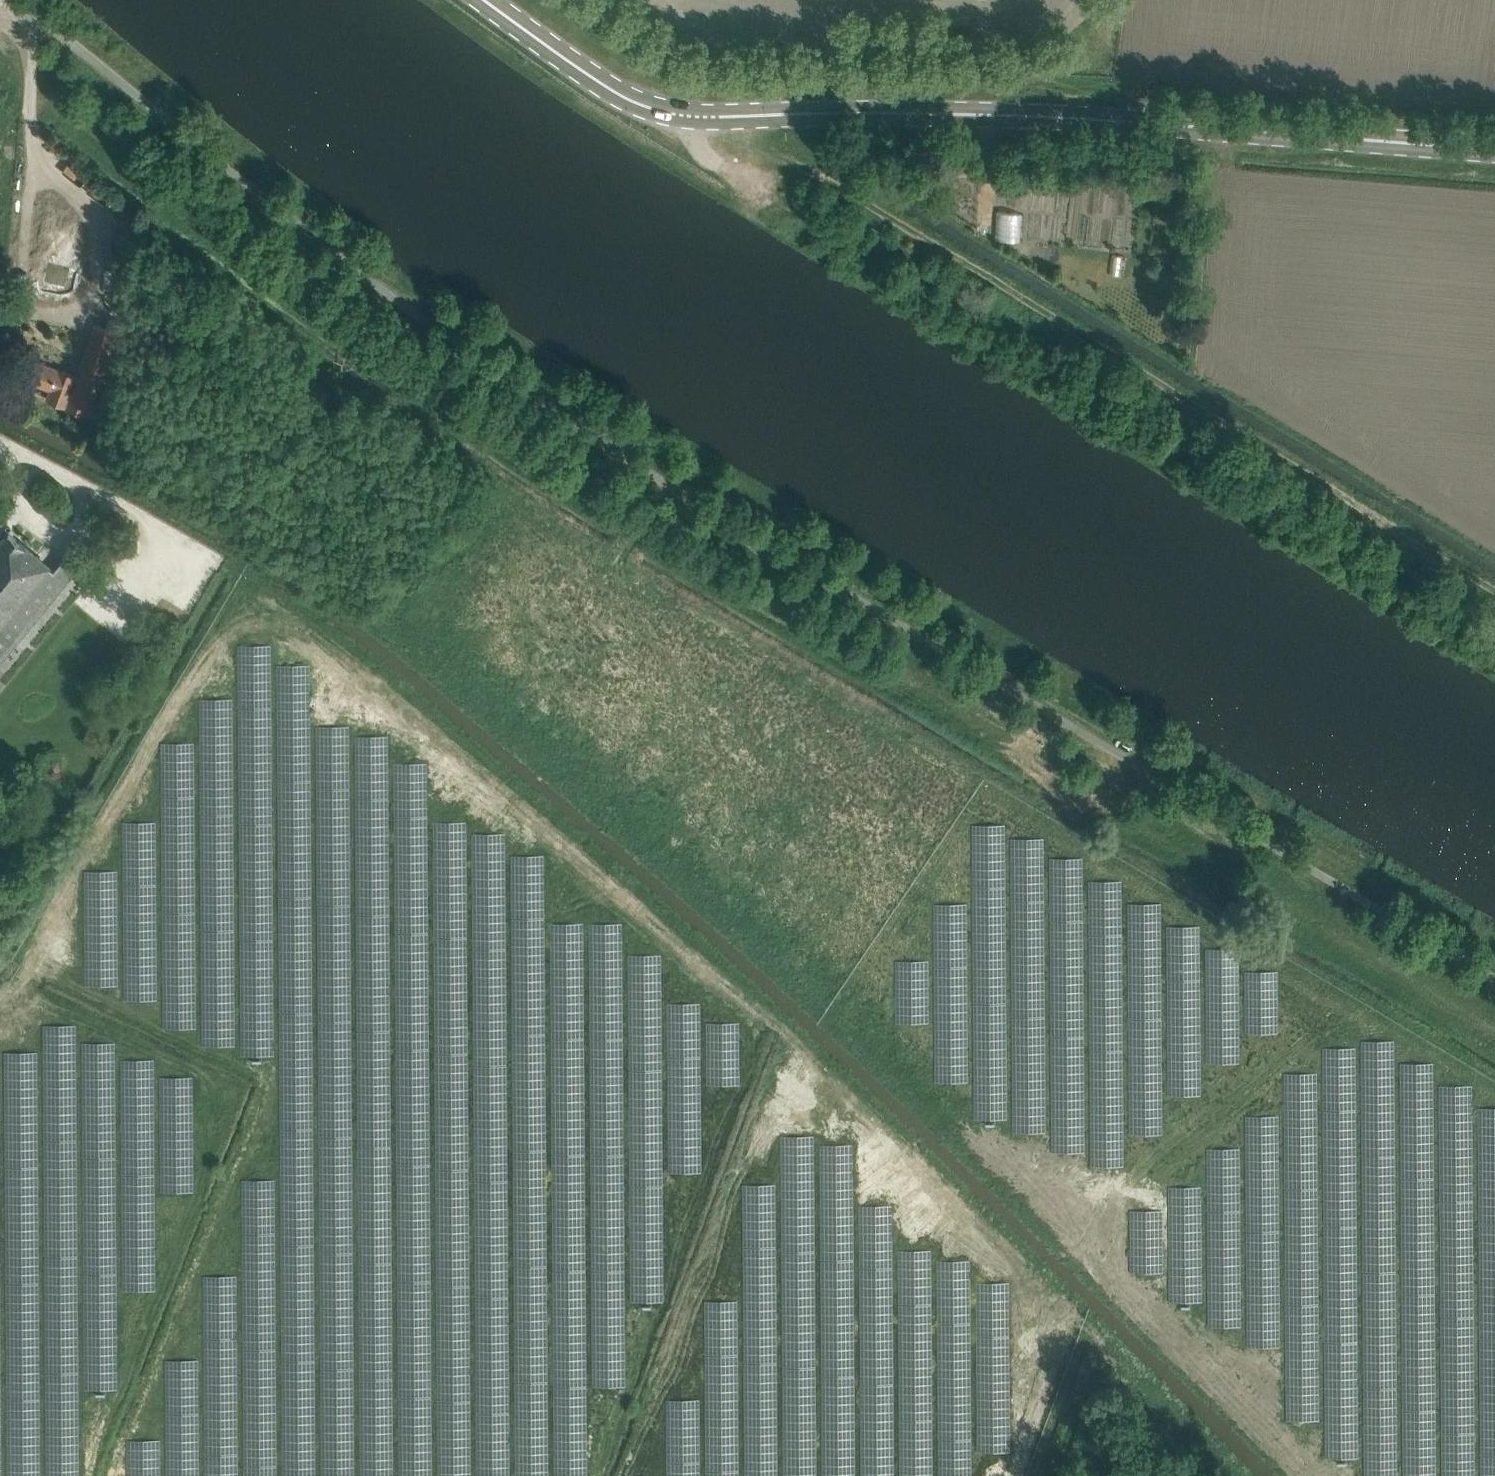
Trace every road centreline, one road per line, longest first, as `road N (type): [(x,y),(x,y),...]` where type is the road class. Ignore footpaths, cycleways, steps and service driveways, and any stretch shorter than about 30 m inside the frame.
road 1 (unclassified): [(1494,149),(1046,116),(688,118),(634,105),(491,0)]

